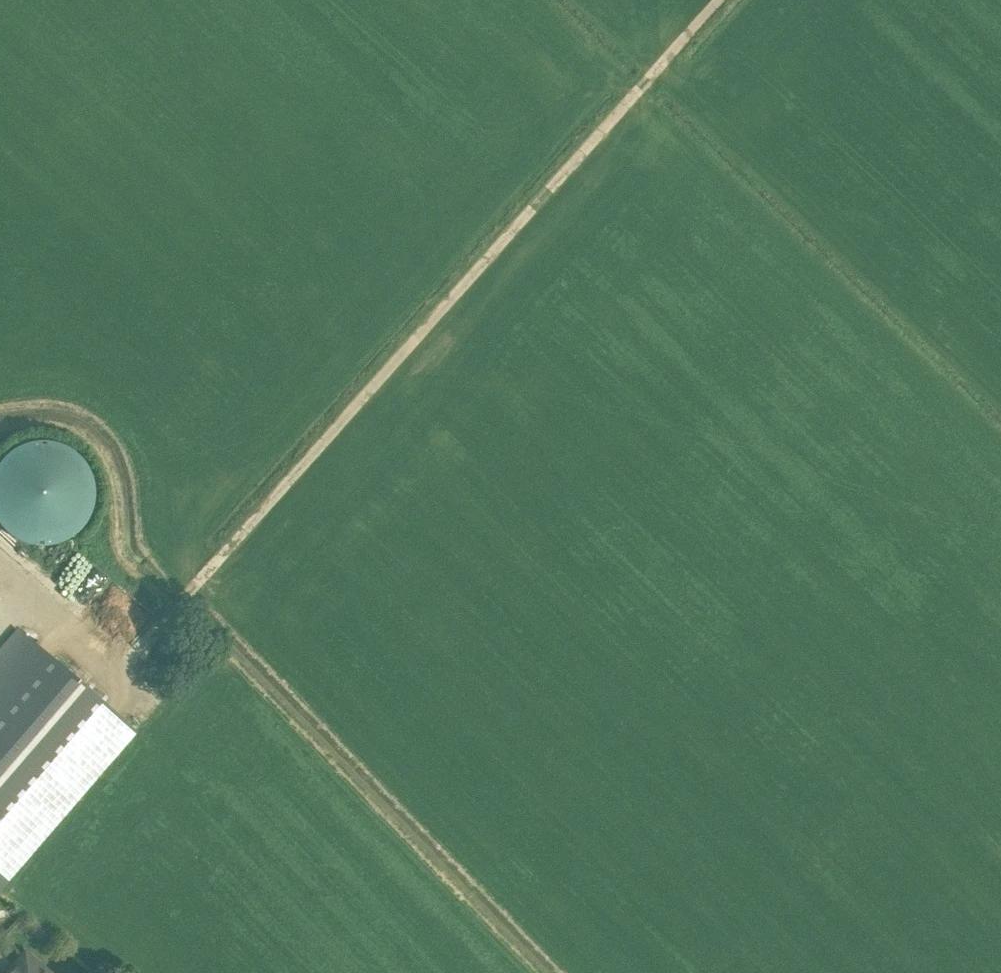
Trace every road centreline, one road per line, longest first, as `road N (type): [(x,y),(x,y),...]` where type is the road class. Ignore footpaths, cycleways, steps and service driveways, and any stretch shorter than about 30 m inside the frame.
road 1 (track): [(725,0),(119,683)]

